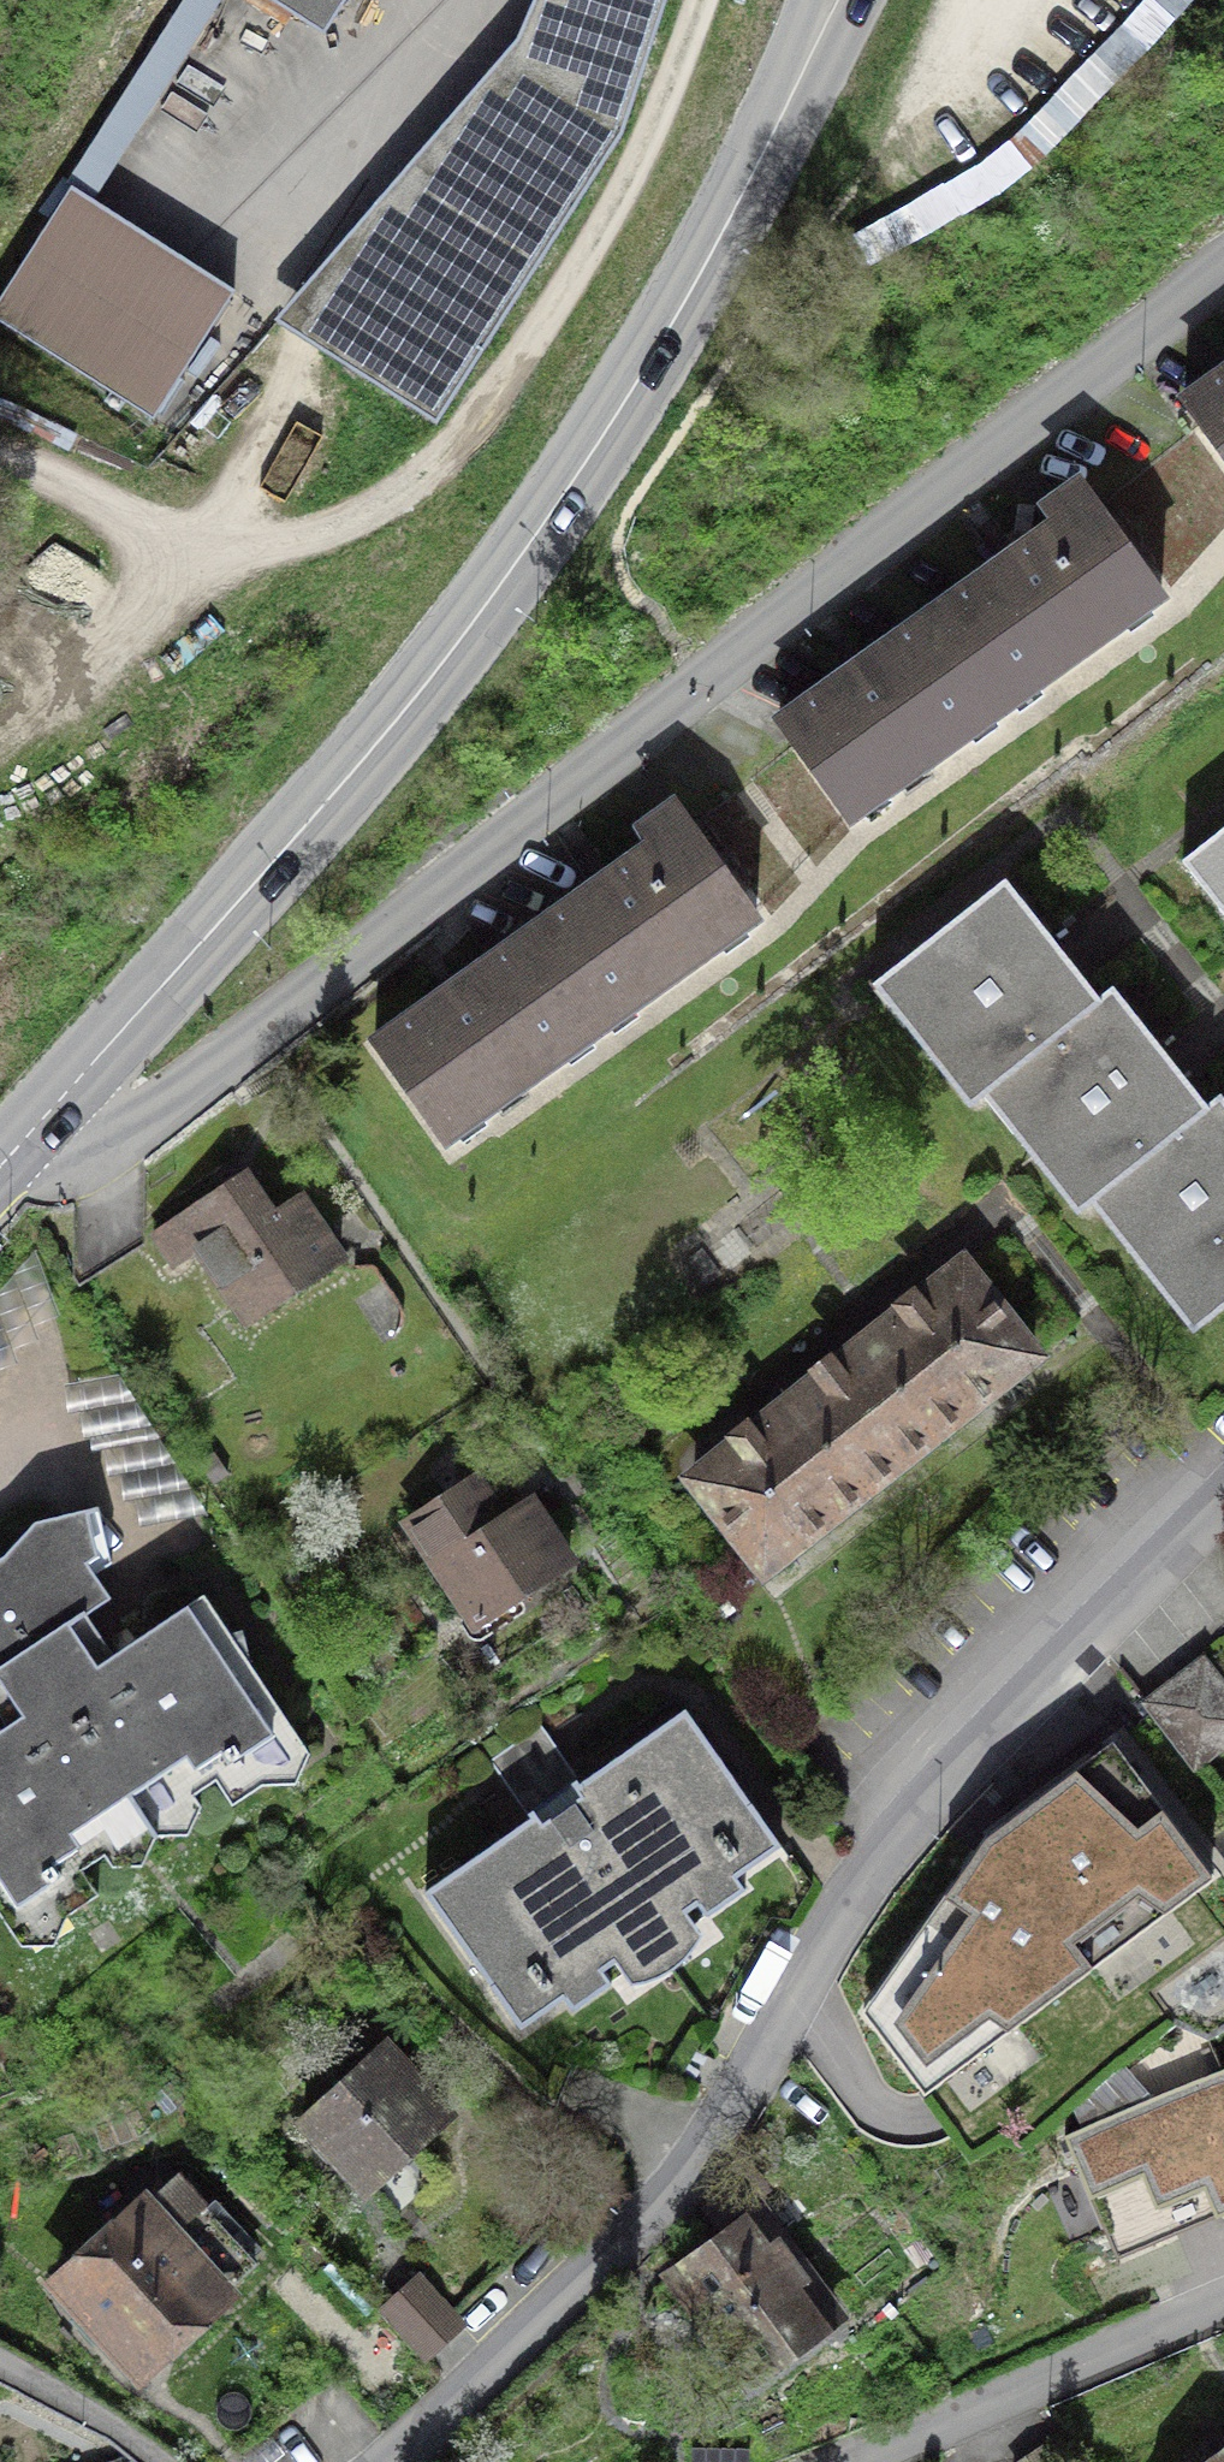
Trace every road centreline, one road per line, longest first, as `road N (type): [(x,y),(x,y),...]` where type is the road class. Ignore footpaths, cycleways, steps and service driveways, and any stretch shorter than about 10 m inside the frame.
road 1 (residential): [(1223,274),(244,1048),(138,1121),(91,1137),(33,1128)]
road 2 (primary): [(33,1128),(400,715),(523,551),(652,355),(751,175),(831,0)]
road 3 (residential): [(403,2461),(697,2157),(880,1859),(1223,1495)]
road 4 (track): [(0,456),(30,463),(147,531),(201,541),(280,542),(345,526),(420,480),(489,408),(644,138),(695,0)]
road 5 (residential): [(814,2461),(1223,2295)]

